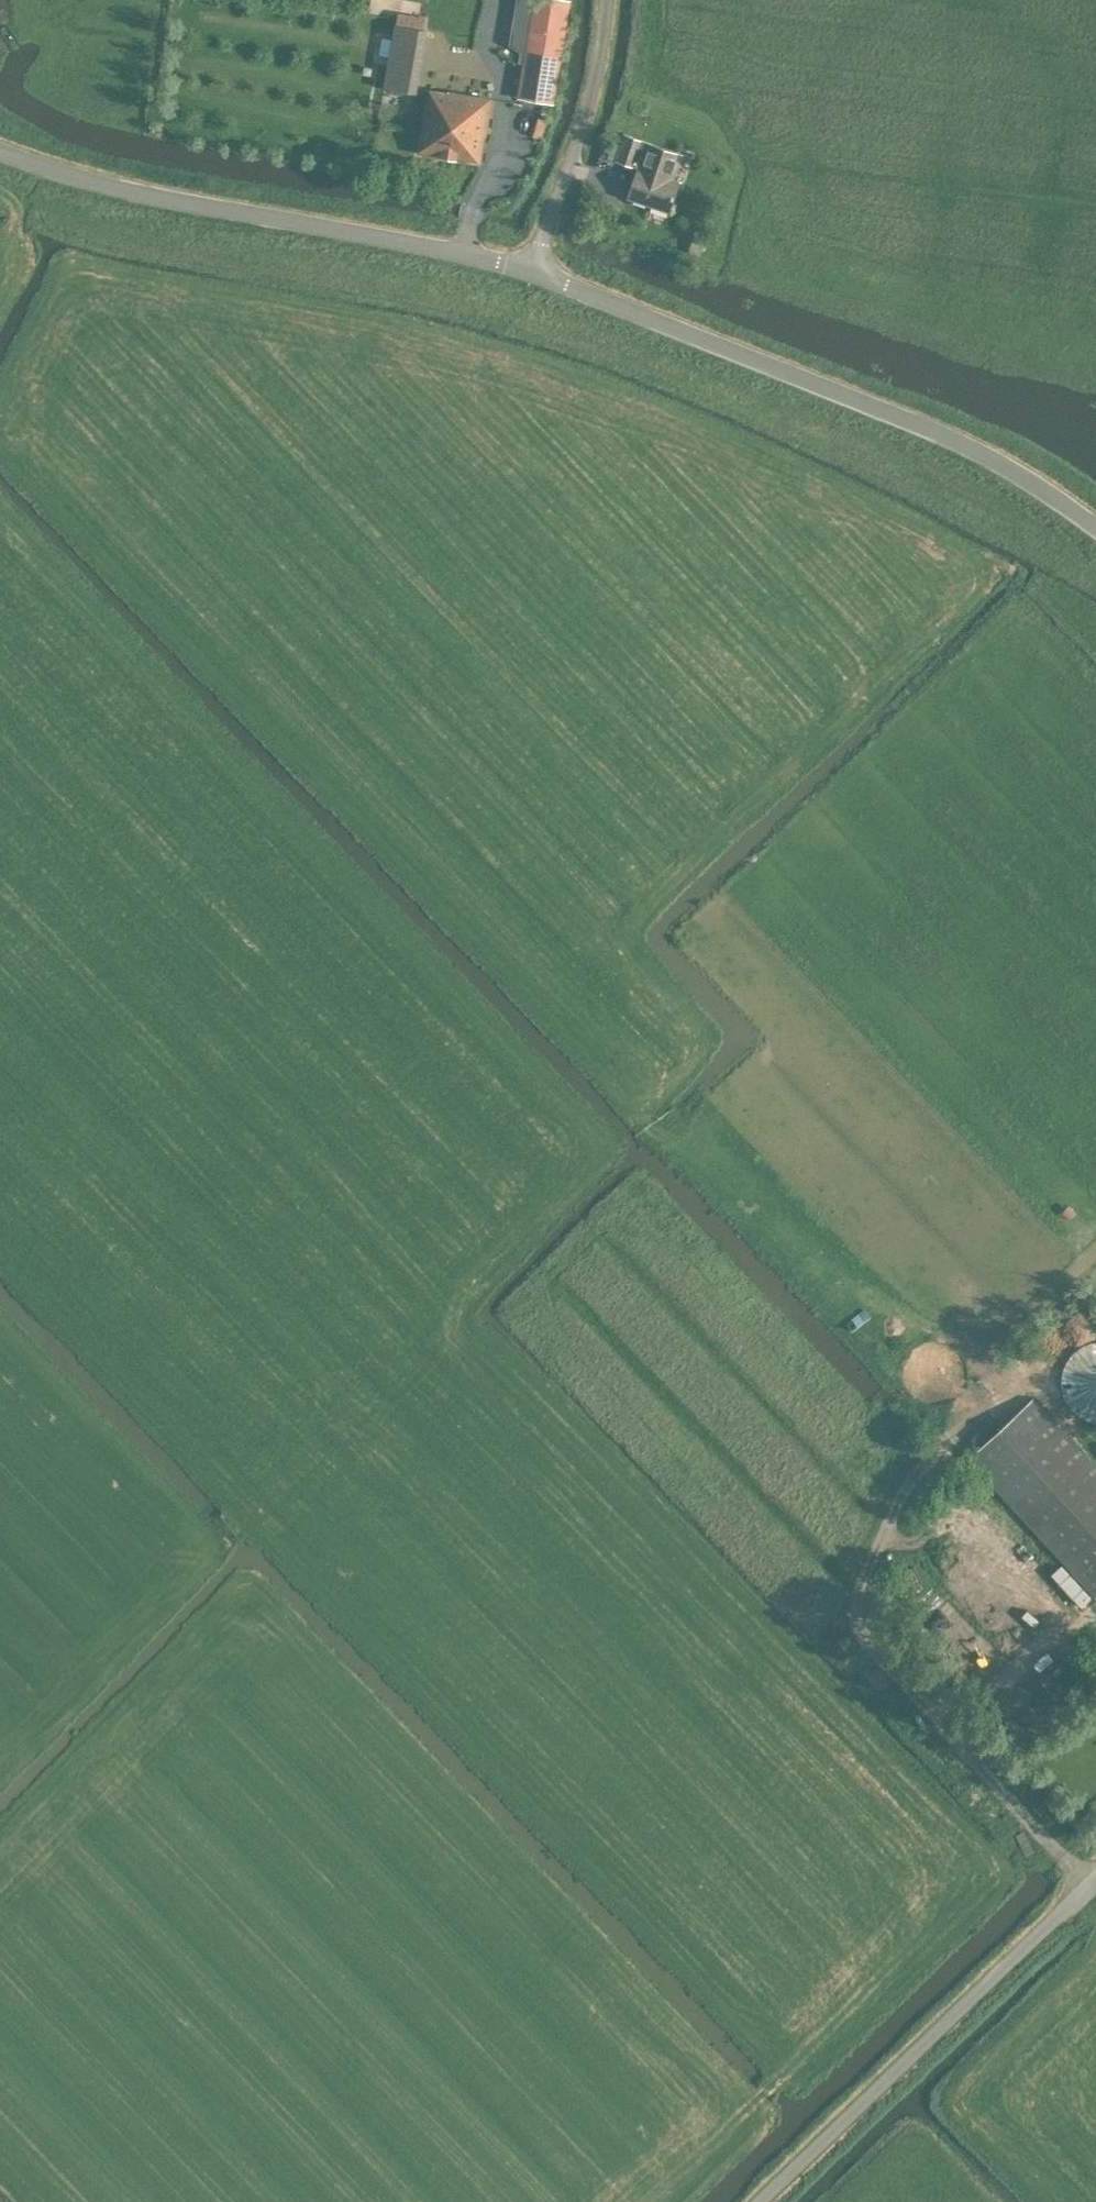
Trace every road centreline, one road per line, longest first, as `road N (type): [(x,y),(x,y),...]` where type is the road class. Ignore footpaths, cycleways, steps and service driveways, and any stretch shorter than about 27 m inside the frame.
road 1 (unclassified): [(1095,527),(972,446),(536,268)]
road 2 (unclassified): [(536,268),(61,168),(0,147)]
road 3 (unclassified): [(757,2201),(1095,1876)]
road 4 (unclassified): [(536,268),(606,0)]

